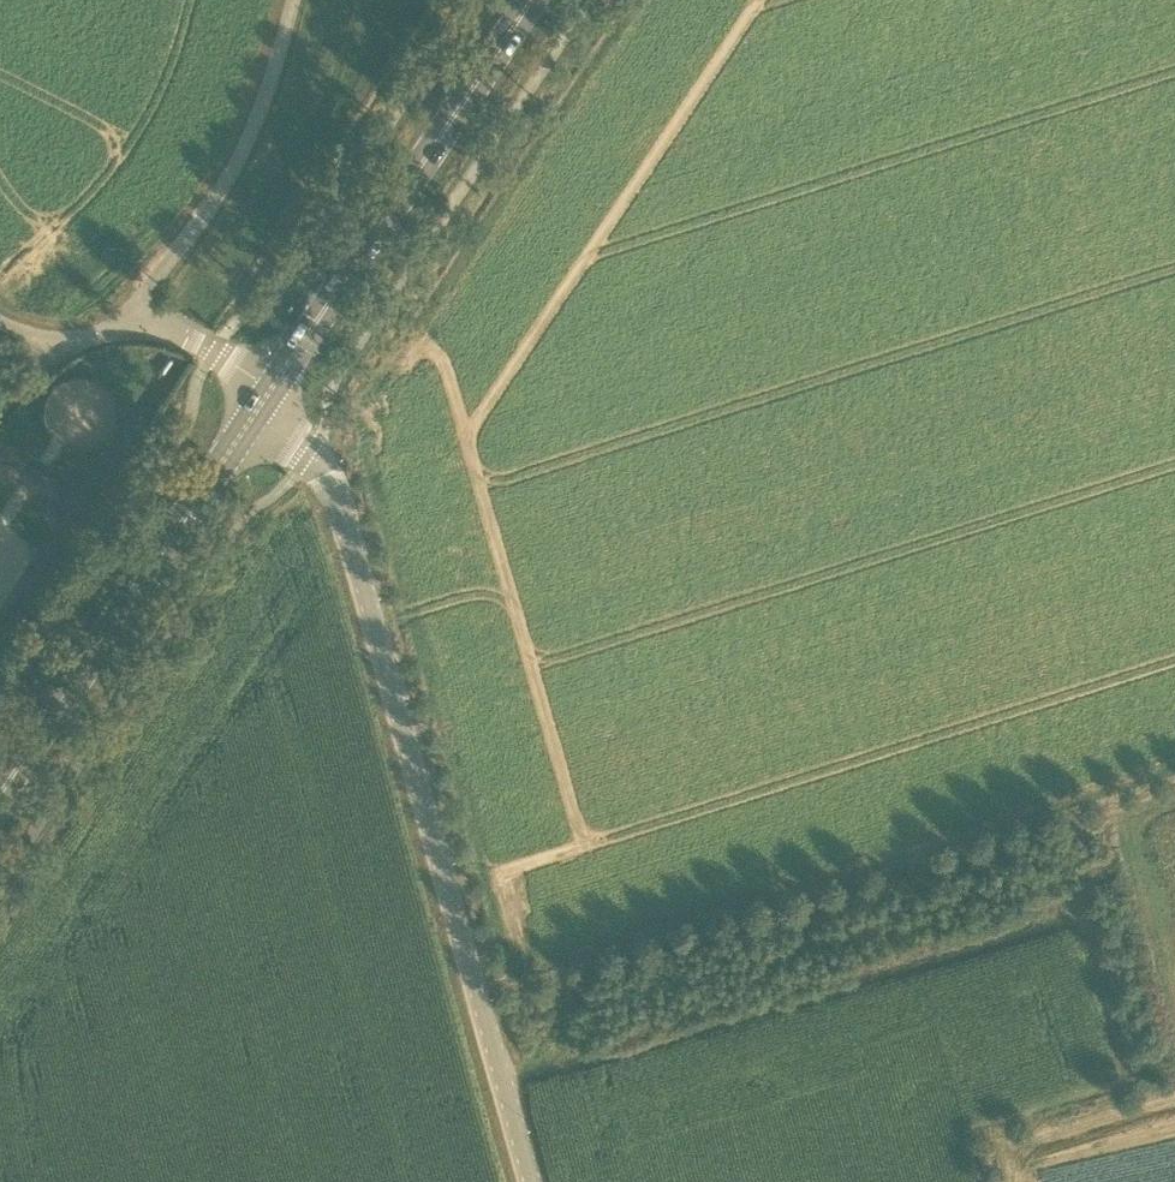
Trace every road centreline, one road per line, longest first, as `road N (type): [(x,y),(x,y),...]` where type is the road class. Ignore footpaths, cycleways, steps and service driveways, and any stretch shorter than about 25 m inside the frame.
road 1 (unclassified): [(531,1181),(405,724),(326,475),(261,398)]
road 2 (secondary): [(261,398),(532,0)]
road 3 (secondary): [(0,799),(261,398)]
road 4 (unclassified): [(134,312),(225,184),(270,85),(292,0)]
road 5 (unclassified): [(261,398),(215,349),(134,312)]

